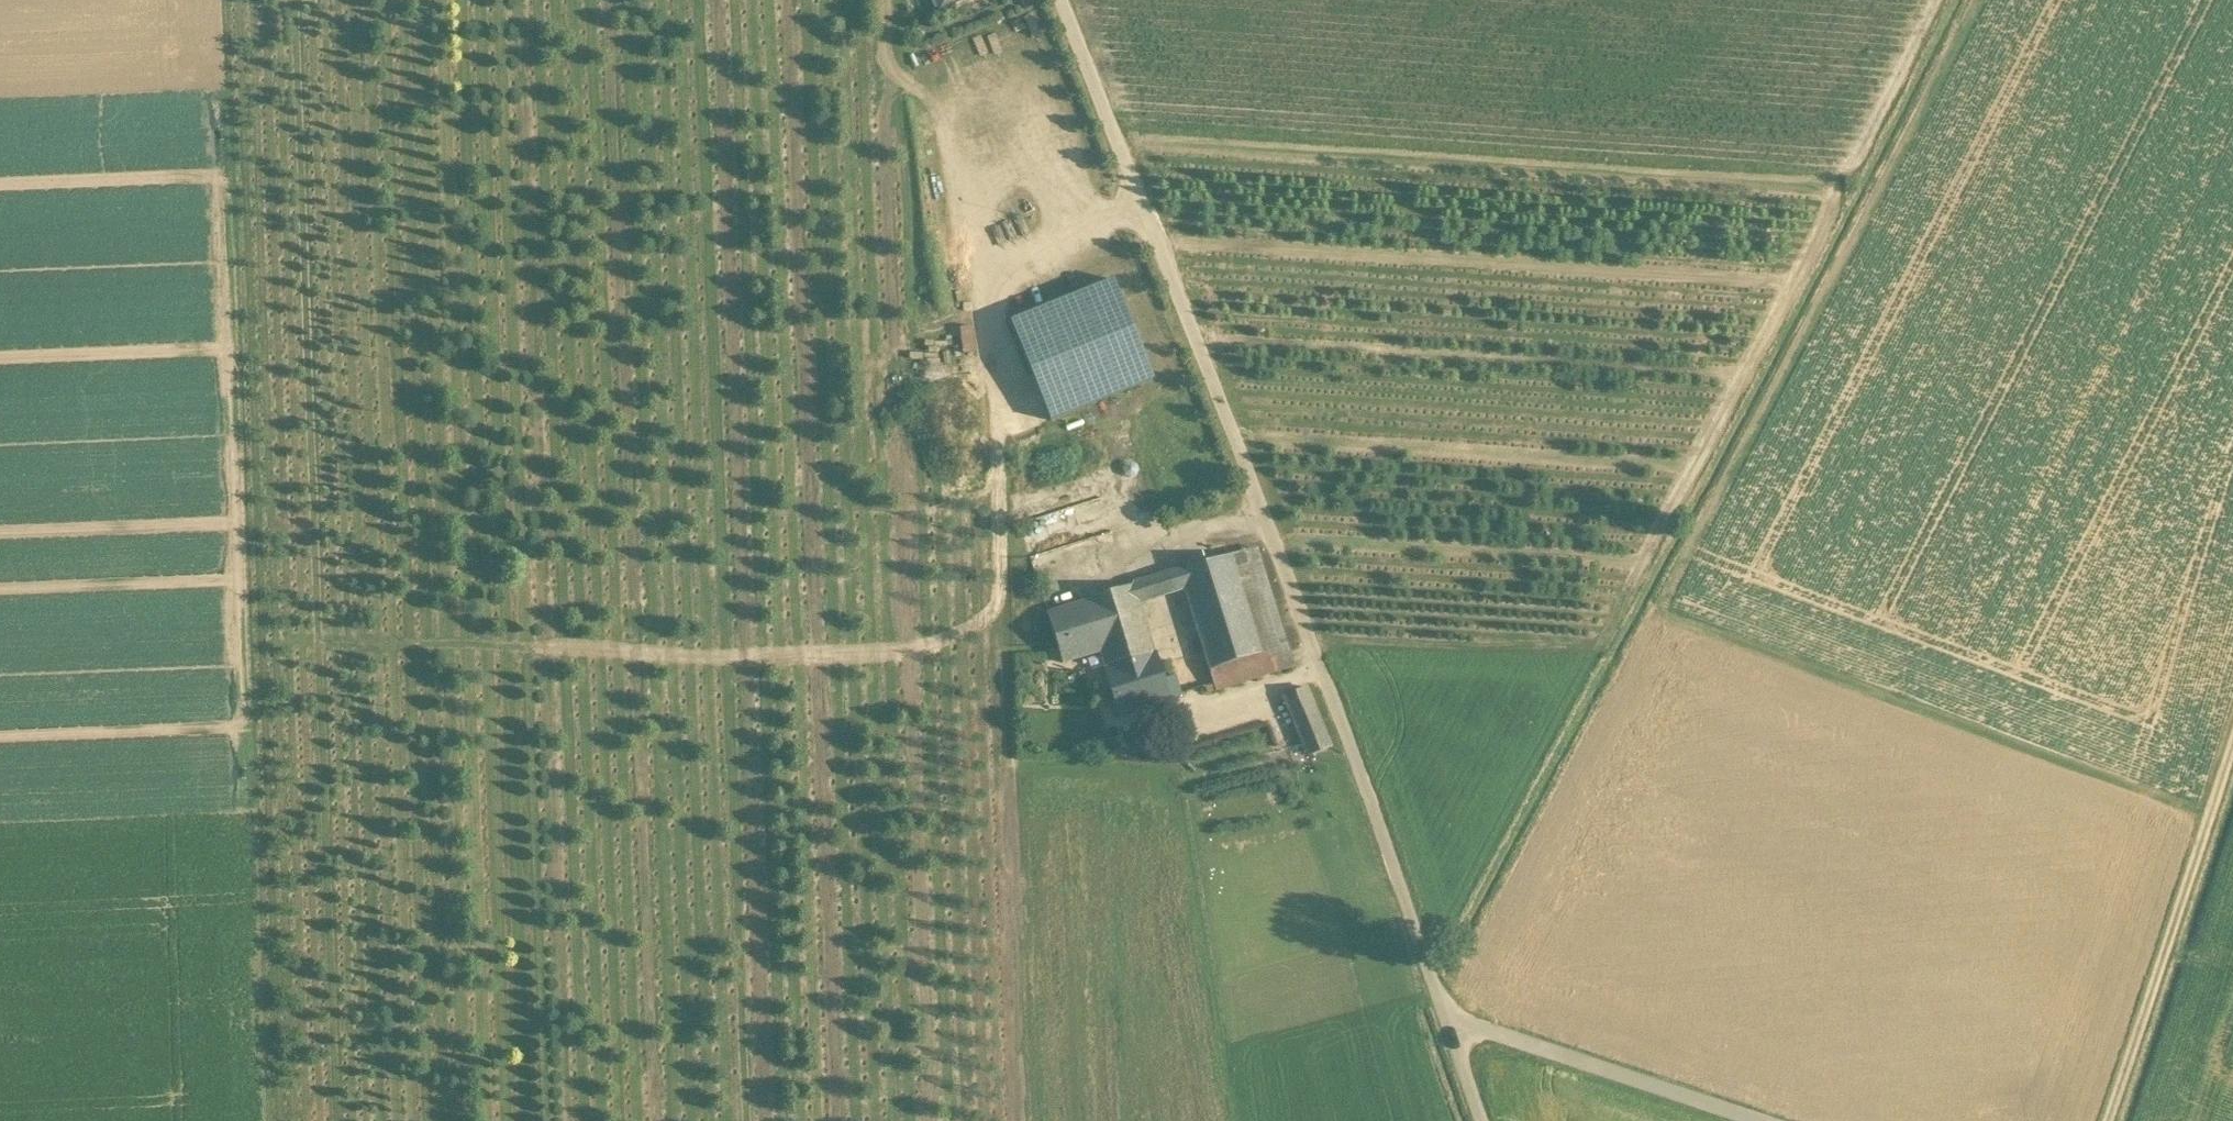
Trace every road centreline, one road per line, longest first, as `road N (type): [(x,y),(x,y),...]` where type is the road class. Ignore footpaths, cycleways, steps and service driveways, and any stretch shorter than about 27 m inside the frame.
road 1 (track): [(1443,1018),(1326,672),(1059,0)]
road 2 (track): [(2101,1120),(2232,712)]
road 3 (track): [(1443,1018),(1756,1120)]

